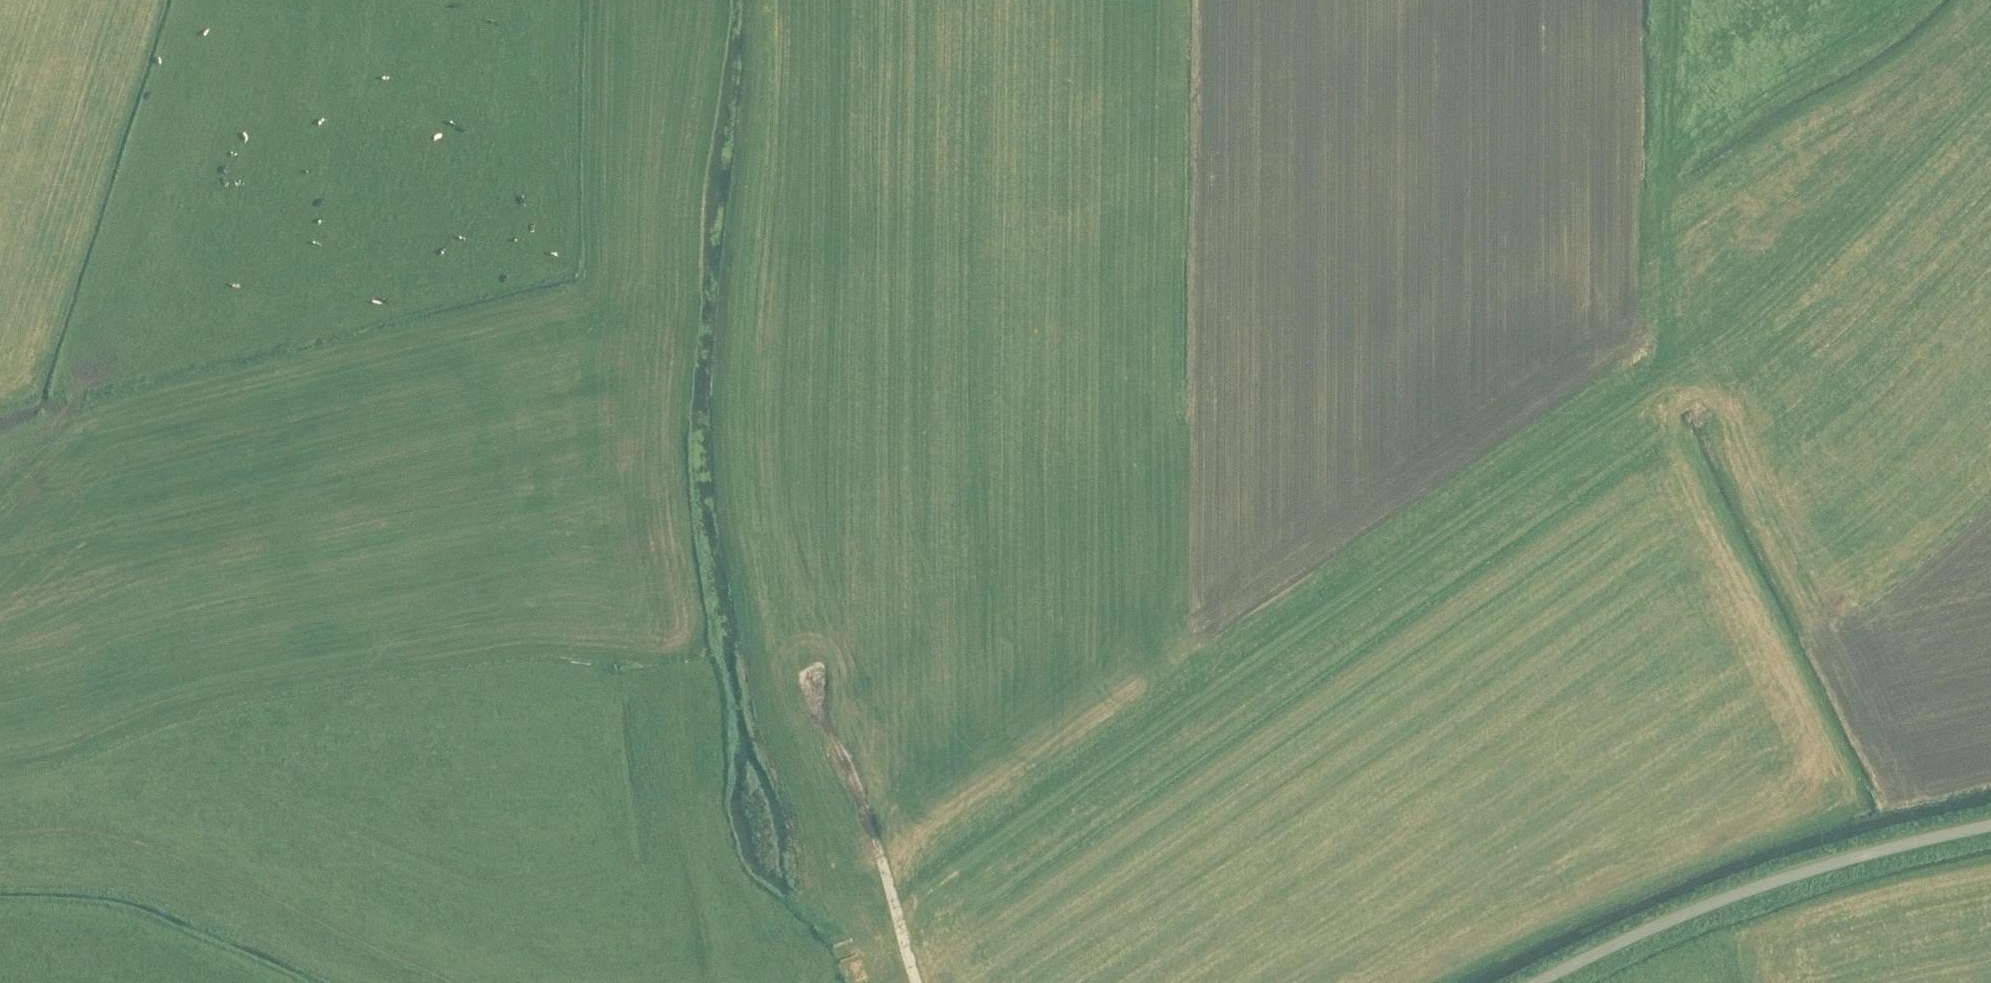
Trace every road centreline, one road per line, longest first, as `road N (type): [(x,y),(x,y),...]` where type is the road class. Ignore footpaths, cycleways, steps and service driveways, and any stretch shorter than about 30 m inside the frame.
road 1 (track): [(759,0),(761,79),(737,259),(739,446),(749,522),(778,627),(867,814),(921,982)]
road 2 (unclassified): [(1574,982),(1891,841),(1990,821)]

